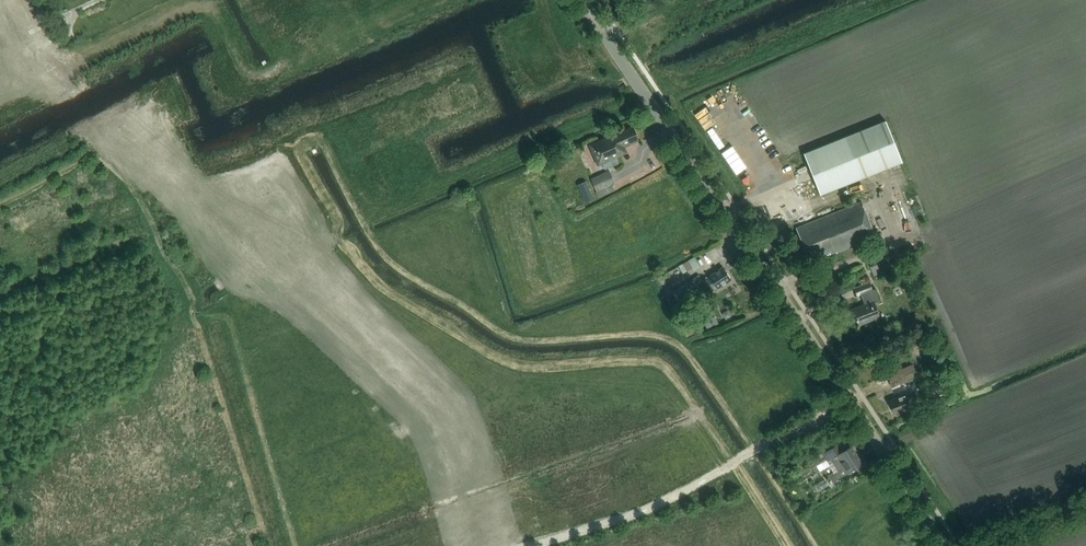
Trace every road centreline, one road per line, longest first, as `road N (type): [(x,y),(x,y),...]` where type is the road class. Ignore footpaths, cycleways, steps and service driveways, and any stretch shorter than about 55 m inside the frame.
road 1 (unclassified): [(945,545),(579,0)]

